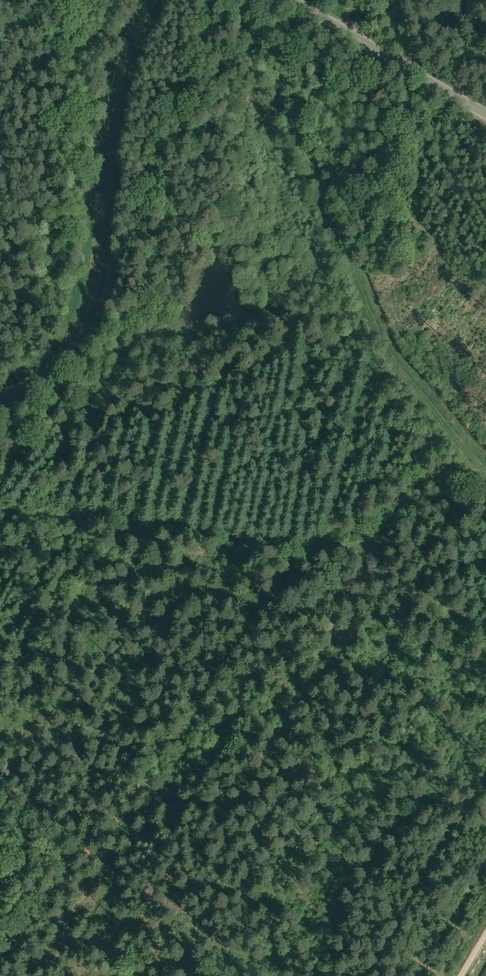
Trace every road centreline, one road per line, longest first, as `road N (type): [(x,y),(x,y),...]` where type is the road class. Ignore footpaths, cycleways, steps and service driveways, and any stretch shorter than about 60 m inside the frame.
road 1 (track): [(0,474),(63,397),(224,0)]
road 2 (unclassified): [(485,110),(298,0)]

